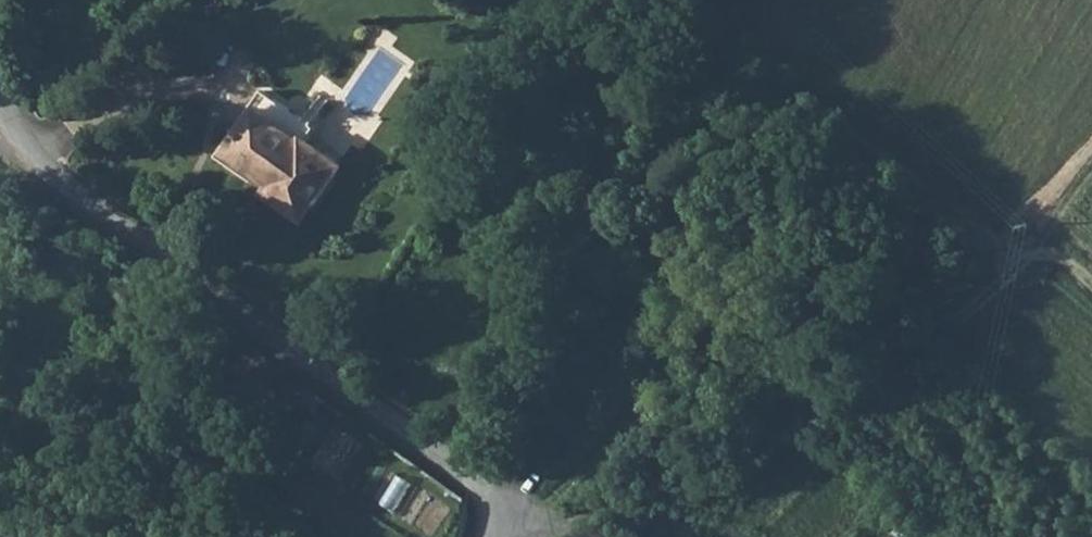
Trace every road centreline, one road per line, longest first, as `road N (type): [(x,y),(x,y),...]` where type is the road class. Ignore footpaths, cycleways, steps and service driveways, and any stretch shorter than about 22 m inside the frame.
road 1 (unclassified): [(508,536),(521,517),(0,143)]
road 2 (track): [(521,517),(567,528),(696,470),(916,350),(1037,249)]

